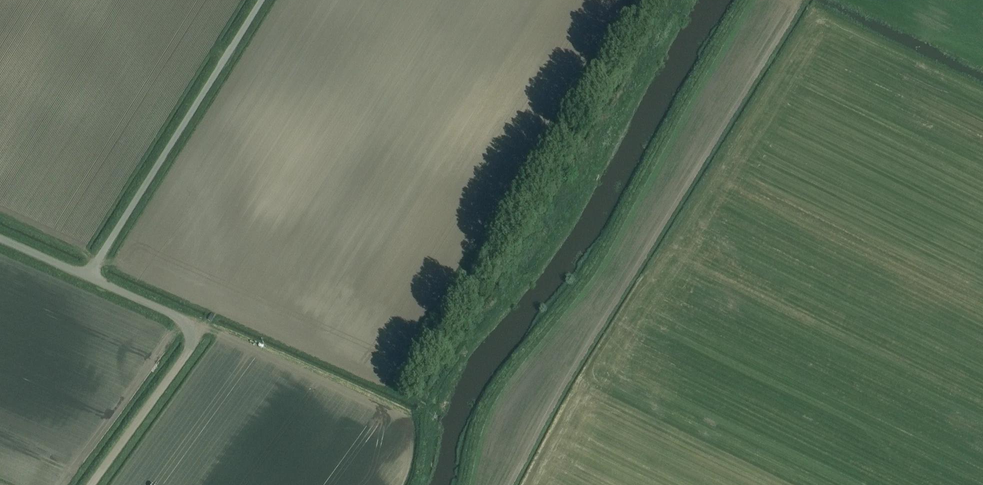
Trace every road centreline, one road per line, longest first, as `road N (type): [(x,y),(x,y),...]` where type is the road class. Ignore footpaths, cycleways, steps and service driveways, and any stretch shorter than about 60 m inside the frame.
road 1 (unclassified): [(86,279),(264,0)]
road 2 (unclassified): [(88,484),(192,333),(184,321),(86,279)]

